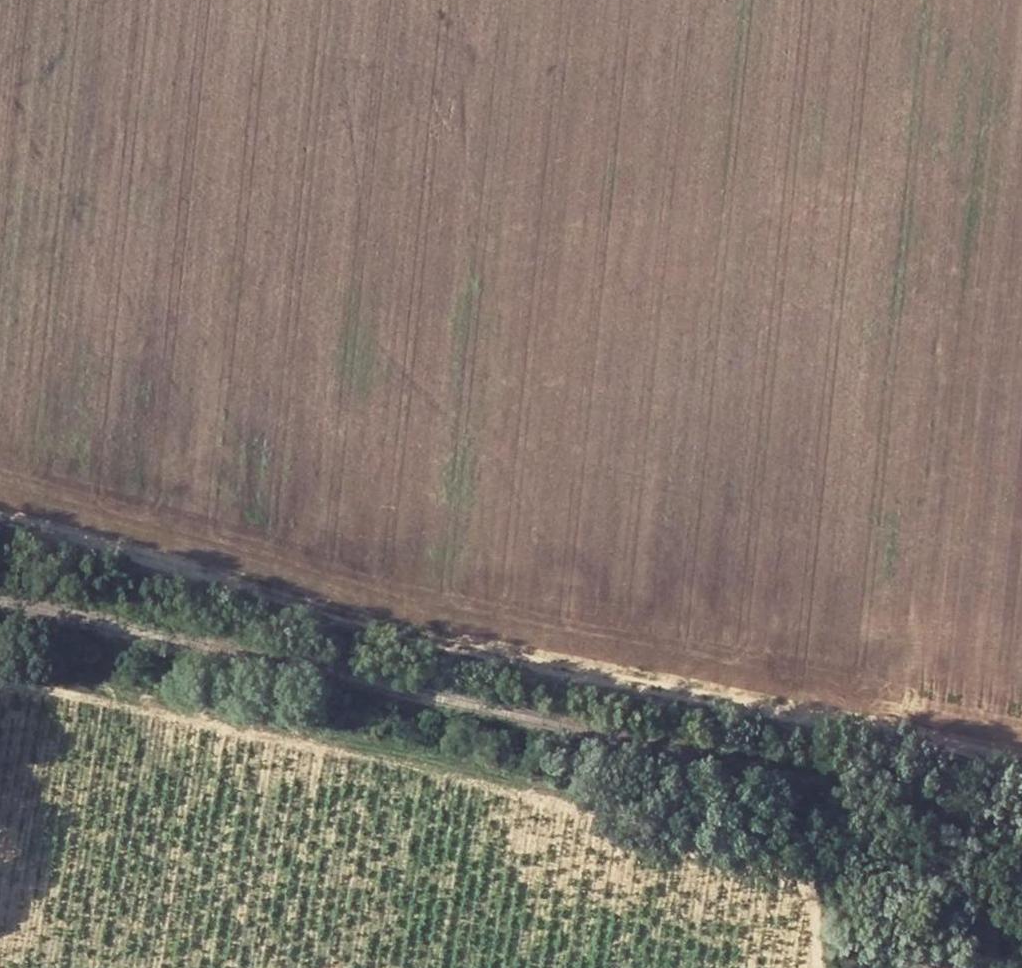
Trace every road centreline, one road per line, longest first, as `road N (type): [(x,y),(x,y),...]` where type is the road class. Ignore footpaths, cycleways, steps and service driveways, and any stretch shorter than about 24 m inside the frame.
road 1 (track): [(0,518),(519,660),(1021,759)]

